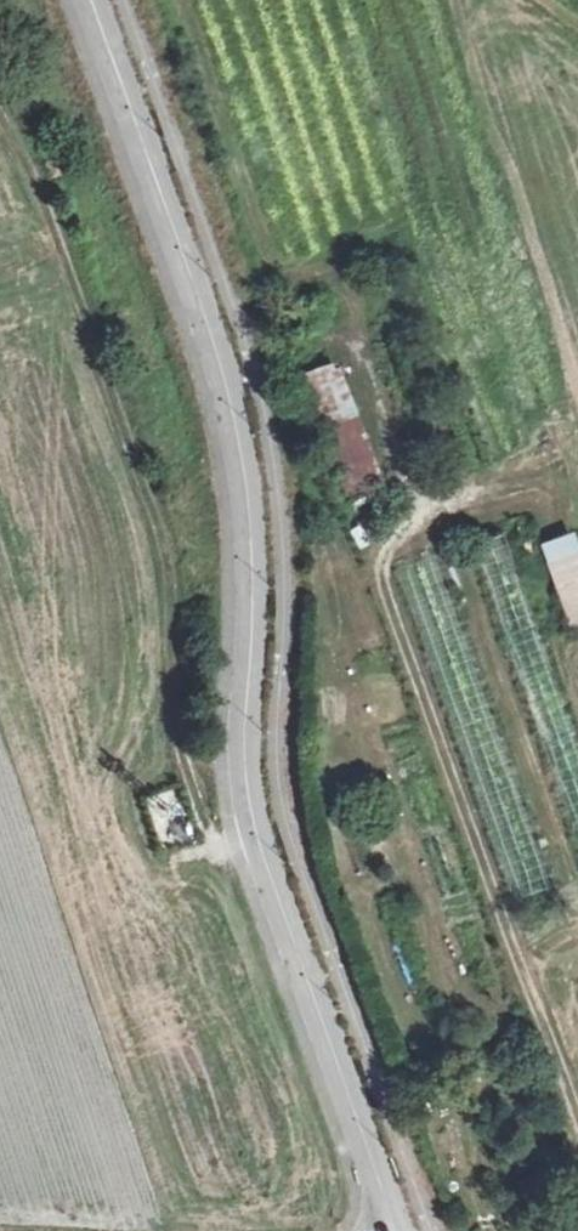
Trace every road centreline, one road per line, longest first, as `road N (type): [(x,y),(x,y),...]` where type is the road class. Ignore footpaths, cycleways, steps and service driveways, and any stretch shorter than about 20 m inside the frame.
road 1 (unclassified): [(385,1230),(382,1191),(254,815),(246,723),(251,556),(228,394),(93,0)]
road 2 (track): [(577,1136),(384,587),(394,546),(548,442)]

